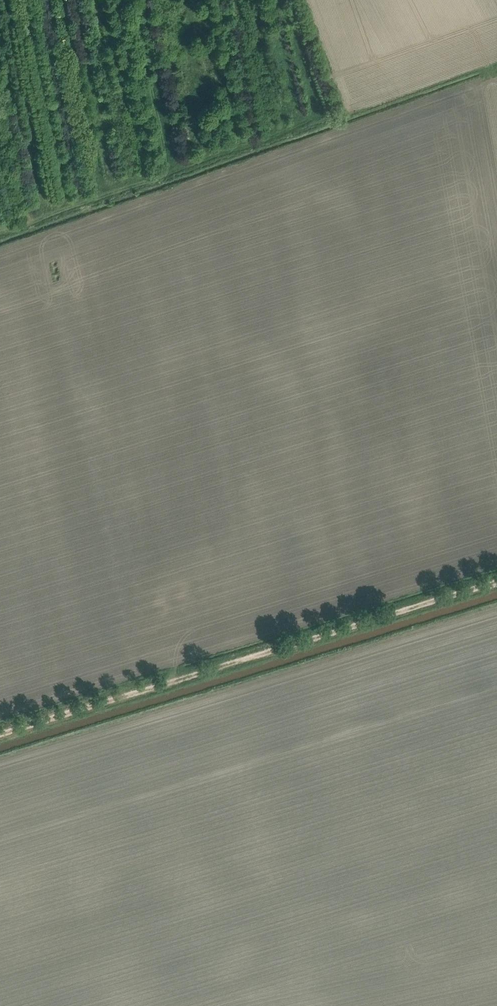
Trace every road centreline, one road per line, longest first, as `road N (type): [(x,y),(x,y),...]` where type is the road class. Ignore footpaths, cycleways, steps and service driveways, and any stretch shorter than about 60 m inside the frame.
road 1 (track): [(496,580),(0,732)]

